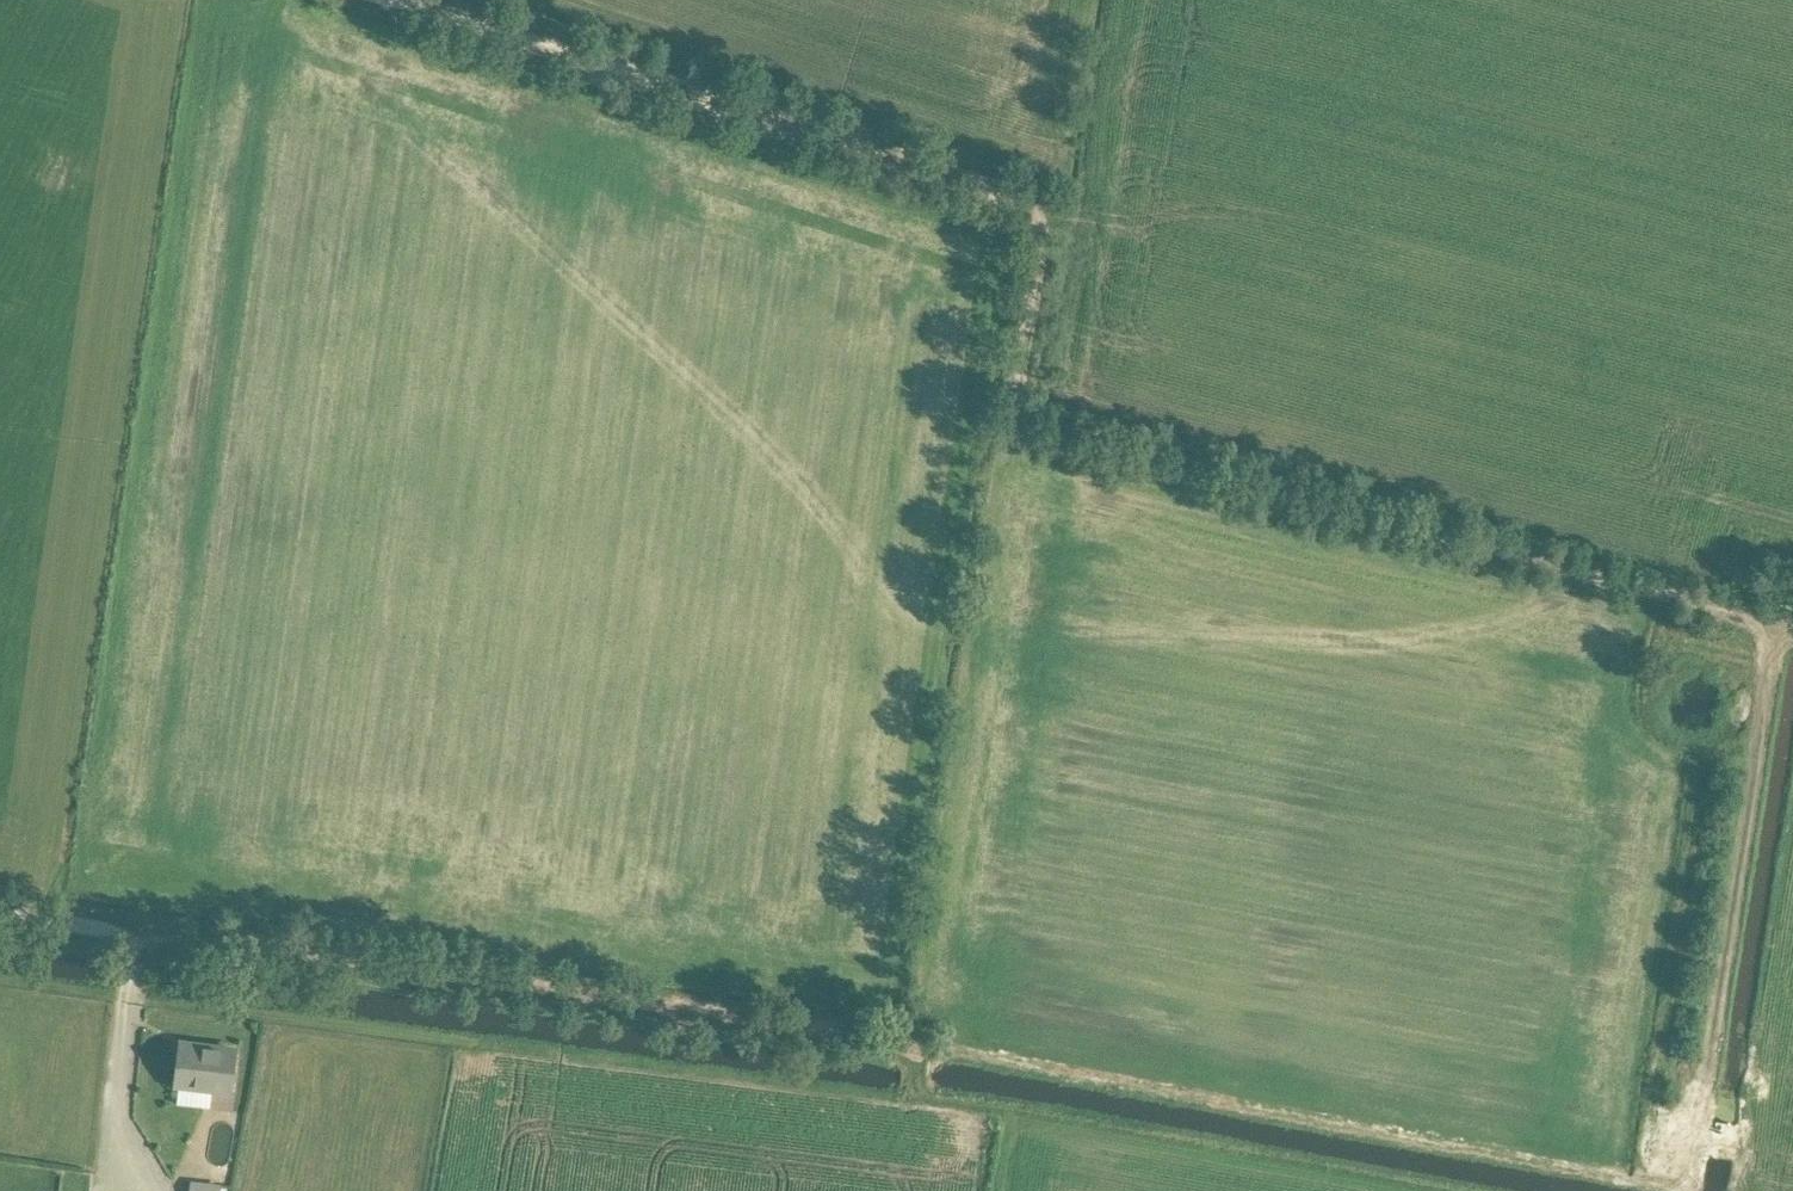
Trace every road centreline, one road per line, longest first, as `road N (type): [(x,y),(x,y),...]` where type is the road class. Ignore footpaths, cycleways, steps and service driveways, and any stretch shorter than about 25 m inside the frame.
road 1 (track): [(0,886),(896,1016)]

